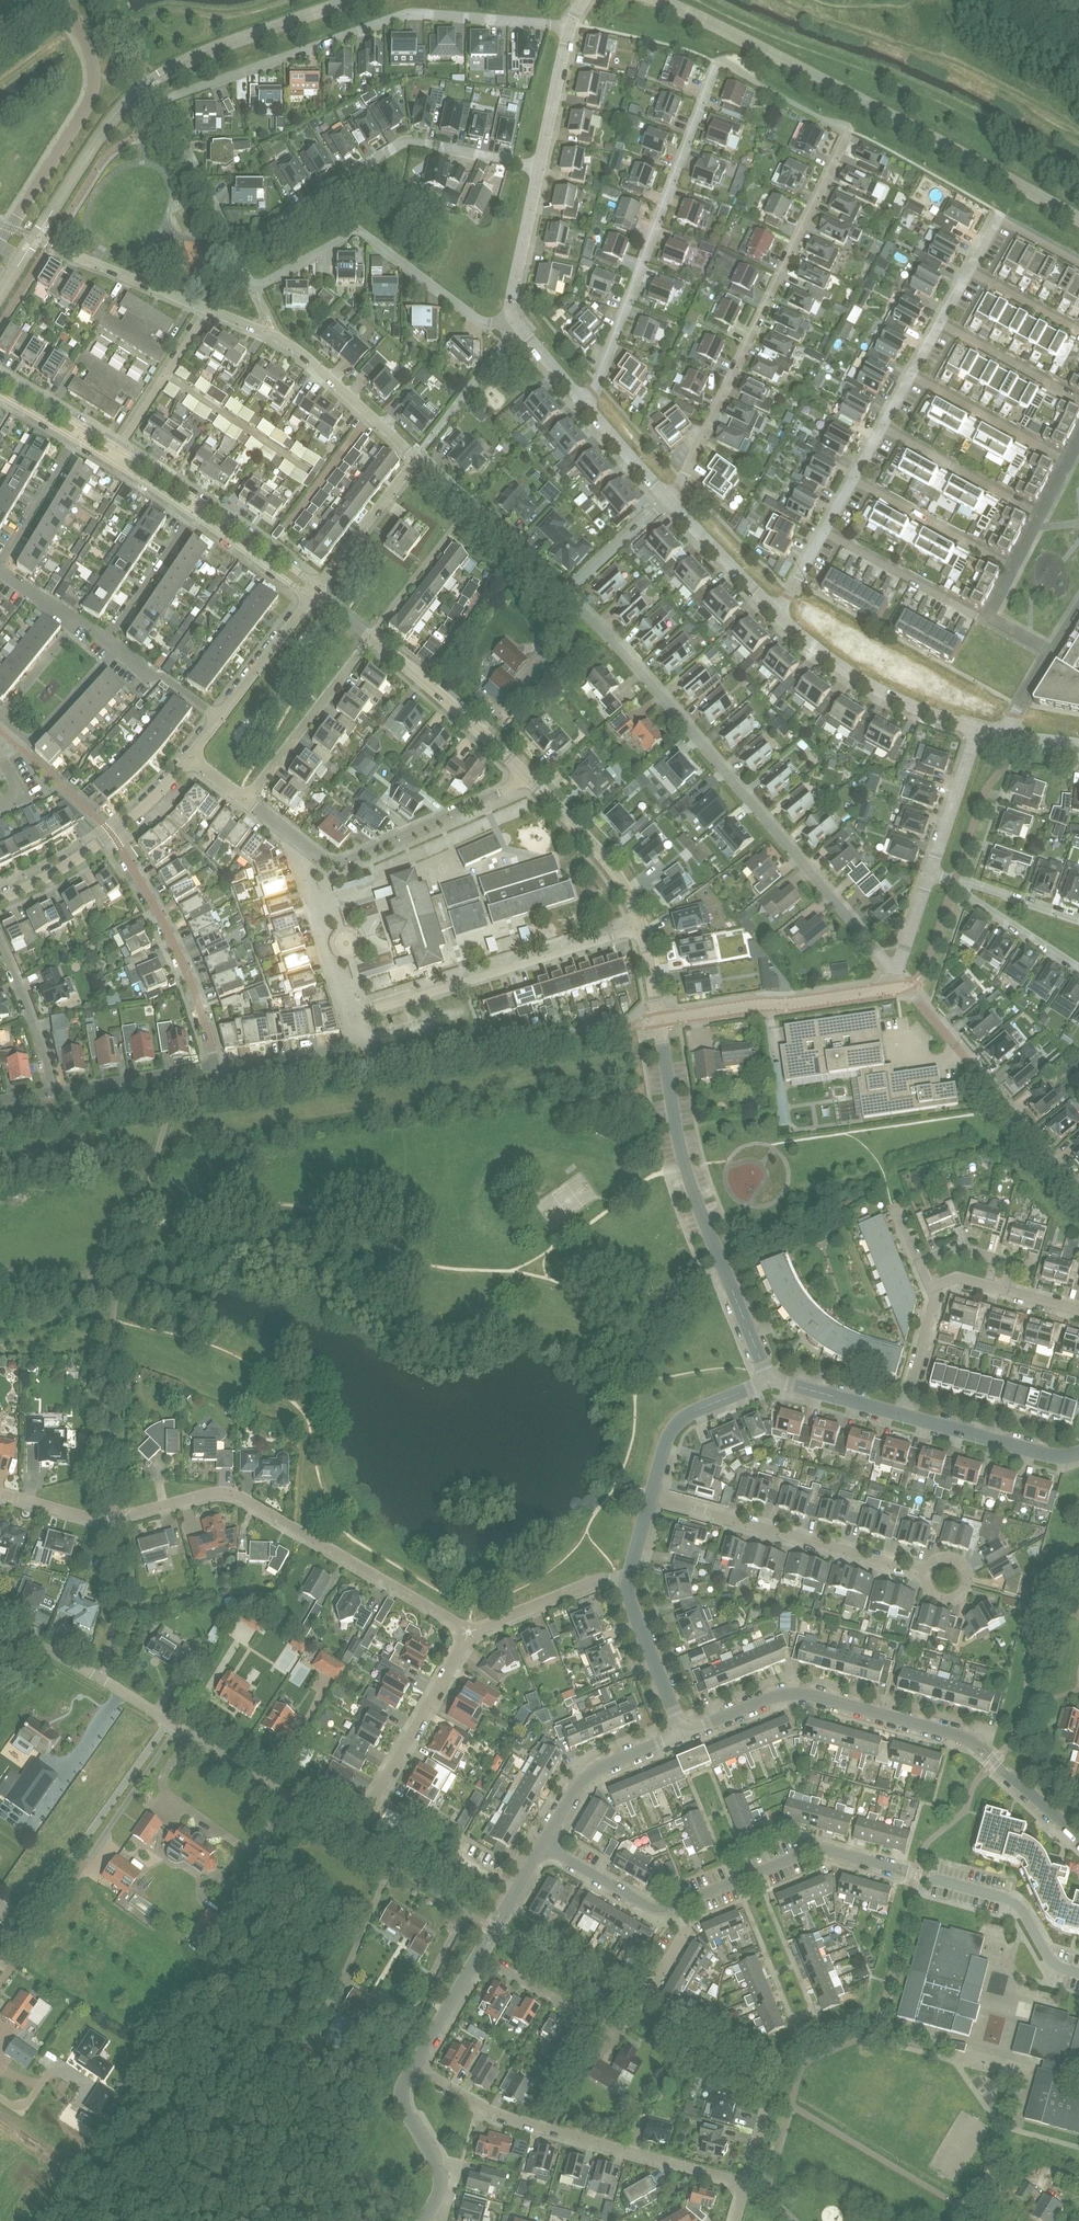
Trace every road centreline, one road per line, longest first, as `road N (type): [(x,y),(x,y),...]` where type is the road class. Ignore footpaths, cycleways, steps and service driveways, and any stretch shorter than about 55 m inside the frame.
road 1 (residential): [(233,246),(163,101),(409,14),(569,28)]
road 2 (residential): [(470,1635),(240,1497),(206,1495),(102,1522),(0,1496)]
road 3 (residential): [(895,974),(564,595)]
road 4 (residential): [(1078,1975),(1050,1962),(1011,1900),(830,1850),(810,1851),(678,1904)]
road 5 (residential): [(1078,1840),(962,1738),(788,1695),(683,1733)]
road 6 (residential): [(668,501),(847,130)]
road 7 (residential): [(354,1839),(102,1679),(0,1633)]
road 8 (unclassified): [(769,1381),(682,1161),(659,1021)]
road 9 (residential): [(581,402),(599,380),(718,65)]
road 10 (unclassified): [(746,2184),(497,2114),(414,2066)]
road 11 (unclassified): [(314,586),(417,458),(275,335)]
road 12 (residential): [(514,324),(479,320),(359,232),(254,287),(233,246)]
road 13 (residential): [(538,169),(405,144),(233,246)]
road 14 (residential): [(353,1014),(642,928)]
road 15 (residential): [(927,1573),(652,1497)]
road 16 (residential): [(1078,1193),(903,987)]
road 17 (residential): [(113,834),(186,970),(217,1069)]
road 18 (unclassified): [(659,1021),(903,987)]
road 19 (unclassified): [(11,228),(93,89),(68,13)]
road 20 (residential): [(354,1839),(470,1635)]
road 21 (residential): [(978,730),(885,694),(778,615)]
road 22 (residential): [(530,780),(338,863),(318,858)]
road 23 (unclassified): [(530,780),(373,636)]
road 24 (residential): [(246,803),(373,636)]
road 25 (residential): [(564,595),(426,468)]
road 26 (unclassified): [(544,1846),(584,1779),(683,1733)]
road 27 (unclassified): [(642,928),(592,843),(530,780)]
road 28 (residential): [(824,533),(989,618)]
road 29 (unclassified): [(1013,570),(853,481)]
road 30 (unclassified): [(1041,516),(881,429)]
road 31 (unclassified): [(652,1497),(676,1424),(769,1381)]
road 32 (unclassified): [(1067,464),(910,378)]
road 33 (residential): [(1078,1455),(1060,1459),(905,1418)]
road 34 (residential): [(217,1069),(357,1044),(353,1014)]
road 35 (unclassified): [(0,715),(33,744),(117,650)]
road 36 (residential): [(353,1014),(338,993),(319,930),(309,881),(318,858)]
road 37 (unclassified): [(470,1635),(604,1581),(625,1586)]
road 38 (unclassified): [(424,2220),(439,2179),(404,2107),(414,2066)]
road 39 (unclassified): [(122,450),(209,310)]
road 40 (residential): [(217,1069),(54,1093)]
road 41 (residential): [(209,310),(61,249)]
road 42 (unclassified): [(1078,403),(939,327)]
road 43 (residential): [(778,615),(668,501)]
road 44 (unclassified): [(683,1733),(625,1586)]
road 45 (residential): [(514,324),(514,280),(538,169)]
road 46 (residential): [(54,1093),(0,945)]
road 47 (residential): [(194,514),(104,641)]
road 48 (residential): [(678,1904),(656,1909),(544,1846)]
road 49 (residential): [(969,273),(1000,220),(1078,264)]
road 50 (residential): [(978,730),(933,874)]
road 51 (residential): [(220,719),(306,596)]
road 52 (residential): [(75,439),(0,564)]
road 53 (residential): [(538,169),(569,28)]
road 54 (residential): [(373,1852),(494,1930)]
road 55 (unclassified): [(905,1418),(769,1381)]
road 56 (residential): [(75,439),(194,514)]
road 57 (residential): [(564,595),(668,501)]
road 58 (residential): [(314,586),(203,502)]
road 59 (residential): [(194,514),(306,596)]
road 60 (residential): [(905,1418),(935,1288)]
road 61 (residential): [(668,501),(581,402)]
road 62 (residential): [(0,901),(113,834)]
road 63 (unclassified): [(414,2066),(479,1955)]
road 64 (residential): [(1078,971),(973,899)]
road 65 (unclassified): [(1078,333),(969,273)]
road 66 (unclassified): [(220,719),(117,650)]
road 67 (residential): [(373,636),(446,536)]
road 68 (residential): [(921,1266),(957,1249),(985,1257),(1011,1267),(1004,1291)]
road 69 (residential): [(583,2015),(479,1955)]

